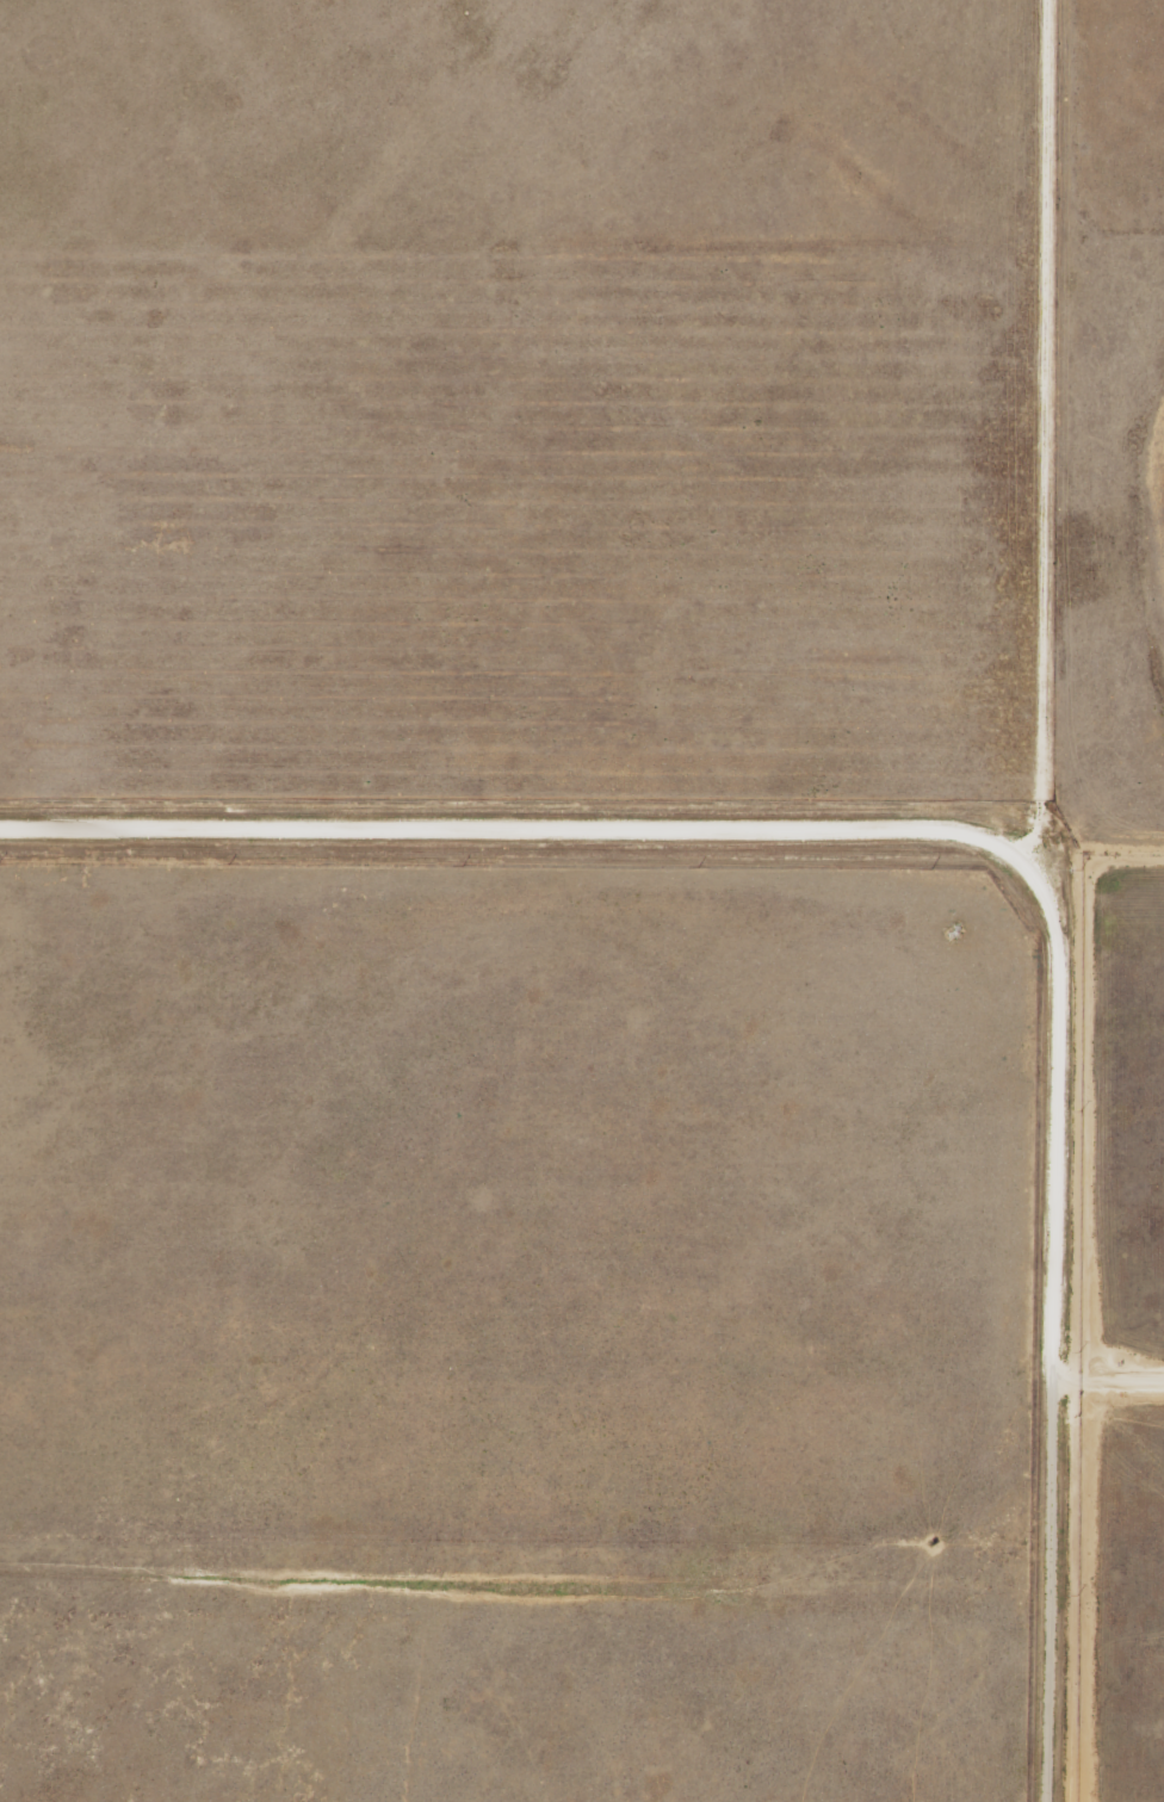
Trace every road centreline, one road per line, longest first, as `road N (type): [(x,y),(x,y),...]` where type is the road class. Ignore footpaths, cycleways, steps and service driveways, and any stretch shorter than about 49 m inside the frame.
road 1 (residential): [(1045,883),(1010,846),(954,831),(0,826)]
road 2 (residential): [(1053,1801),(1064,977),(1059,921),(1045,883)]

